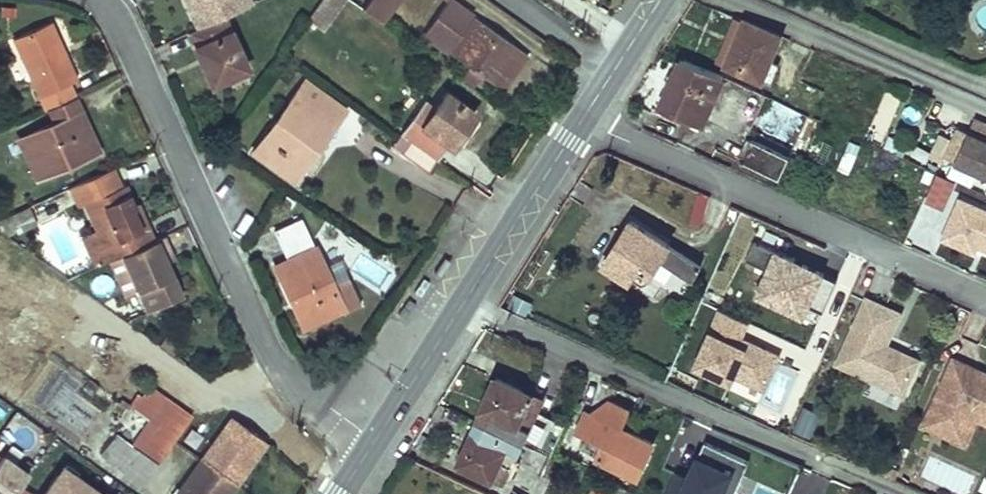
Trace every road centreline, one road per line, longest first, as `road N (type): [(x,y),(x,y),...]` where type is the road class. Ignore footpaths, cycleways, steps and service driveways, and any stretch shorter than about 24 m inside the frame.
road 1 (residential): [(104,0),(118,14),(271,359),(375,440)]
road 2 (residential): [(985,298),(584,119)]
road 3 (secondary): [(375,440),(584,119)]
road 4 (residential): [(985,106),(763,0)]
road 5 (secondary): [(584,119),(661,0)]

